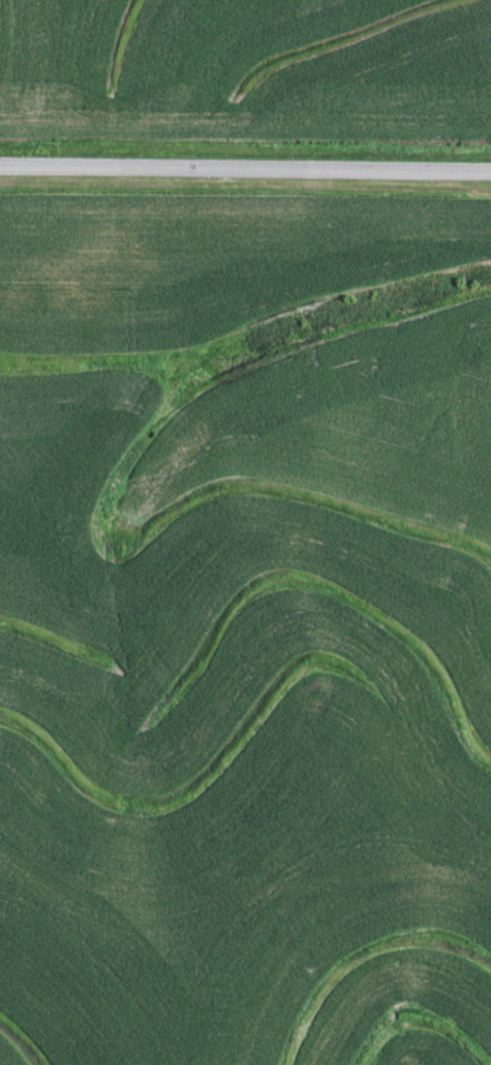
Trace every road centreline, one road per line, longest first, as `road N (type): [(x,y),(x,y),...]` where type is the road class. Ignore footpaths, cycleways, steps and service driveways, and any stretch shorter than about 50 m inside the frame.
road 1 (tertiary): [(490,175),(0,165)]

